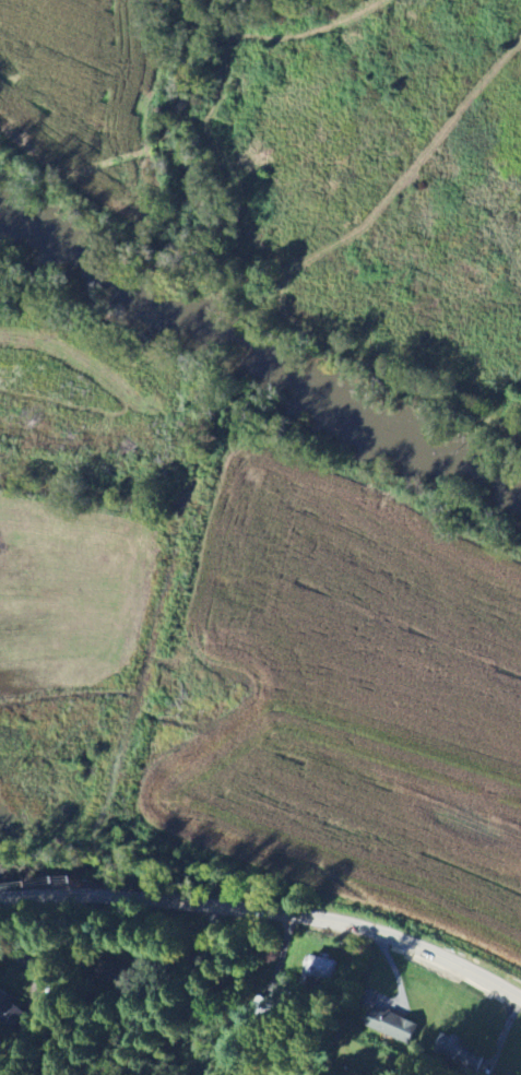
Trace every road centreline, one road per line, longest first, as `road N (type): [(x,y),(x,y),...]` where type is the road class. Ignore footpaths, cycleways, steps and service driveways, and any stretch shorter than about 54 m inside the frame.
road 1 (tertiary): [(0,897),(111,895),(339,922),(464,967),(520,1000)]

